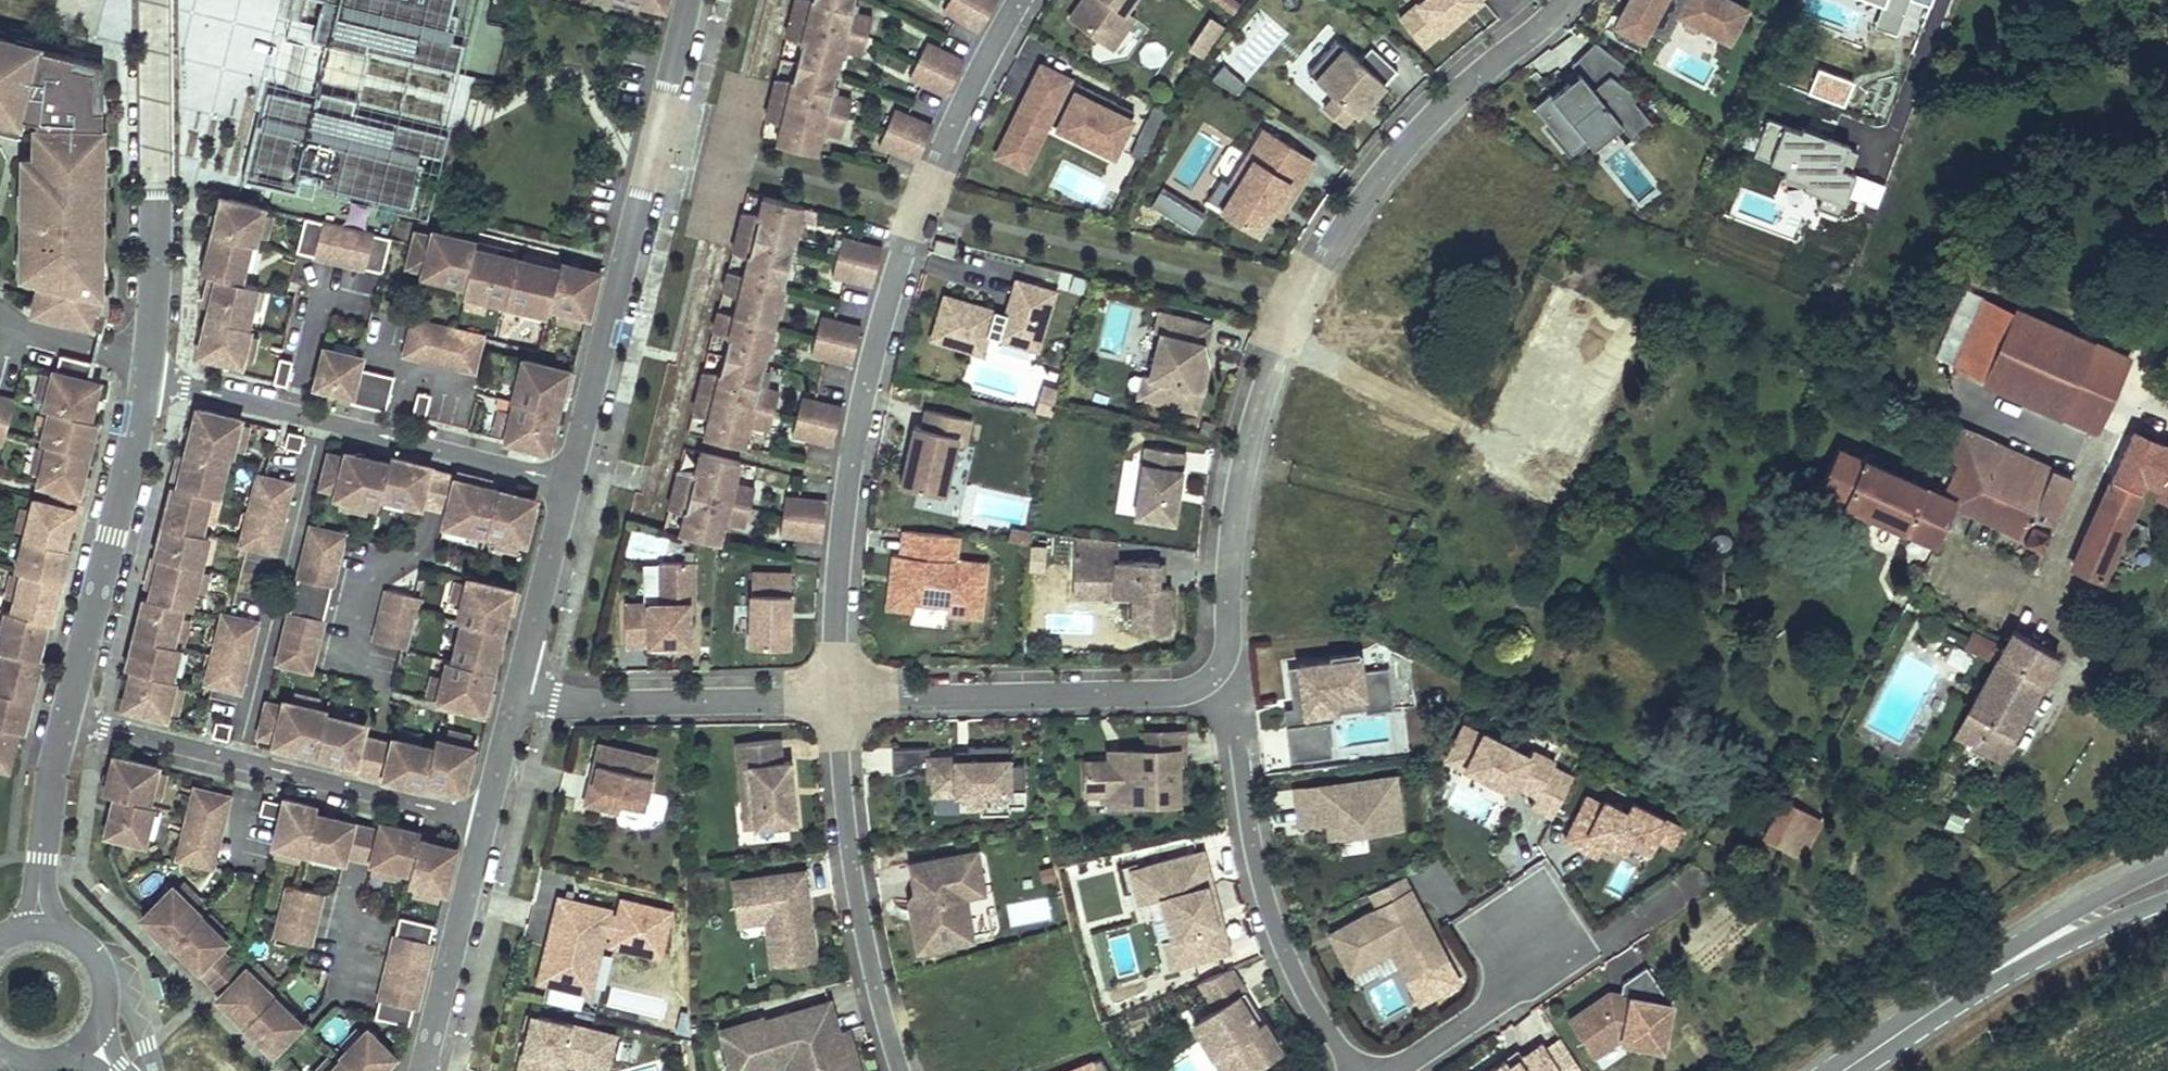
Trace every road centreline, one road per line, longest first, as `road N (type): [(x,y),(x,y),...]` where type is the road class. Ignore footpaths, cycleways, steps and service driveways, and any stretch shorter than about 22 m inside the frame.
road 1 (residential): [(1569,0),(1417,135),(1362,201),(1298,305),(1253,433),(1237,508),(1228,640),(1212,677)]
road 2 (residential): [(1020,0),(936,166),(870,369),(841,542),(837,700)]
road 3 (residential): [(568,483),(689,0)]
road 4 (residential): [(568,483),(148,382)]
road 5 (residential): [(67,717),(485,822)]
road 6 (residential): [(1212,677),(1239,743),(1270,914),(1303,991),(1355,1070)]
road 7 (residential): [(148,382),(156,290),(155,0)]
road 8 (residential): [(837,700),(1178,693),(1212,677)]
road 9 (residential): [(837,700),(855,891),(900,1070)]
road 10 (residential): [(67,717),(148,382)]
road 11 (residential): [(518,691),(555,703),(837,700)]
road 12 (secondary): [(2167,865),(2054,924),(1935,1011)]
road 13 (secondary): [(1935,1011),(2167,901)]
road 14 (residential): [(422,1070),(485,822)]
road 15 (residential): [(518,691),(568,483)]
road 16 (residential): [(39,928),(67,717)]
road 17 (residential): [(1400,1070),(1549,972)]
road 18 (residential): [(88,1041),(107,991),(100,965),(79,940),(39,928)]
road 19 (residential): [(485,822),(518,691)]

